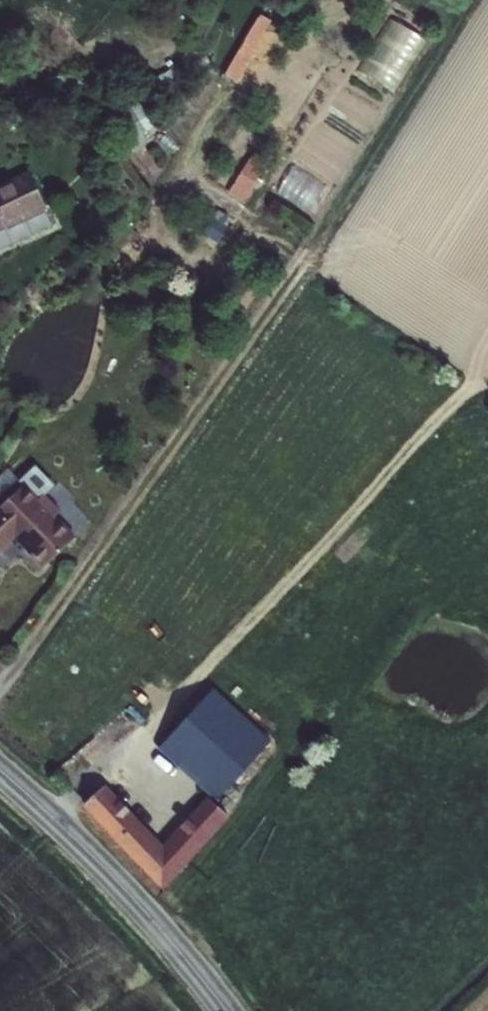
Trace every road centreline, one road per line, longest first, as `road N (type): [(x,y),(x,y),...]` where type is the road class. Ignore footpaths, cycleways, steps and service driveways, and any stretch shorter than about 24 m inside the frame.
road 1 (track): [(48,814),(208,668),(466,389)]
road 2 (tertiary): [(226,1010),(103,867),(0,771)]

